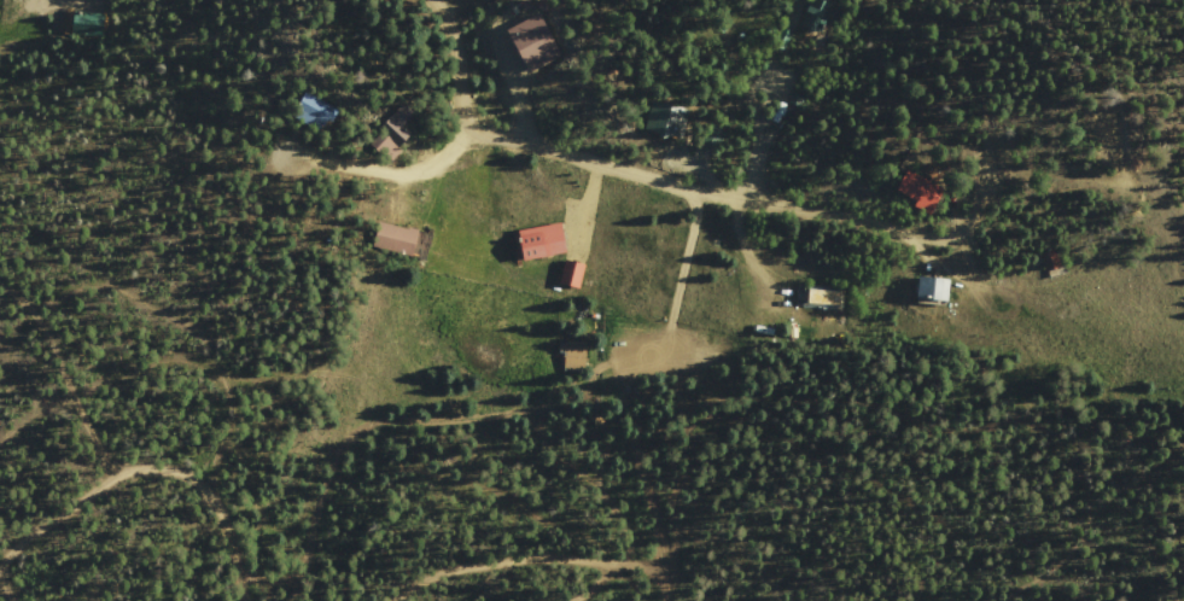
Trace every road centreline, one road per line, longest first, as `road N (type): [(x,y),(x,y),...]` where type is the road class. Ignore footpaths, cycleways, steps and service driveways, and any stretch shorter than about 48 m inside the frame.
road 1 (track): [(421,0),(447,28),(466,118),(485,136),(706,208),(663,351),(754,348)]
road 2 (track): [(399,600),(448,572),(665,568),(632,436),(663,351)]
road 3 (track): [(0,583),(111,495),(186,468),(233,535),(254,600)]
road 4 (track): [(0,243),(84,227),(278,360)]
road 5 (track): [(706,208),(747,199),(799,24)]
road 6 (track): [(279,153),(317,168),(378,174),(427,167),(455,151),(466,118)]
road 7 (track): [(541,153),(494,35)]

